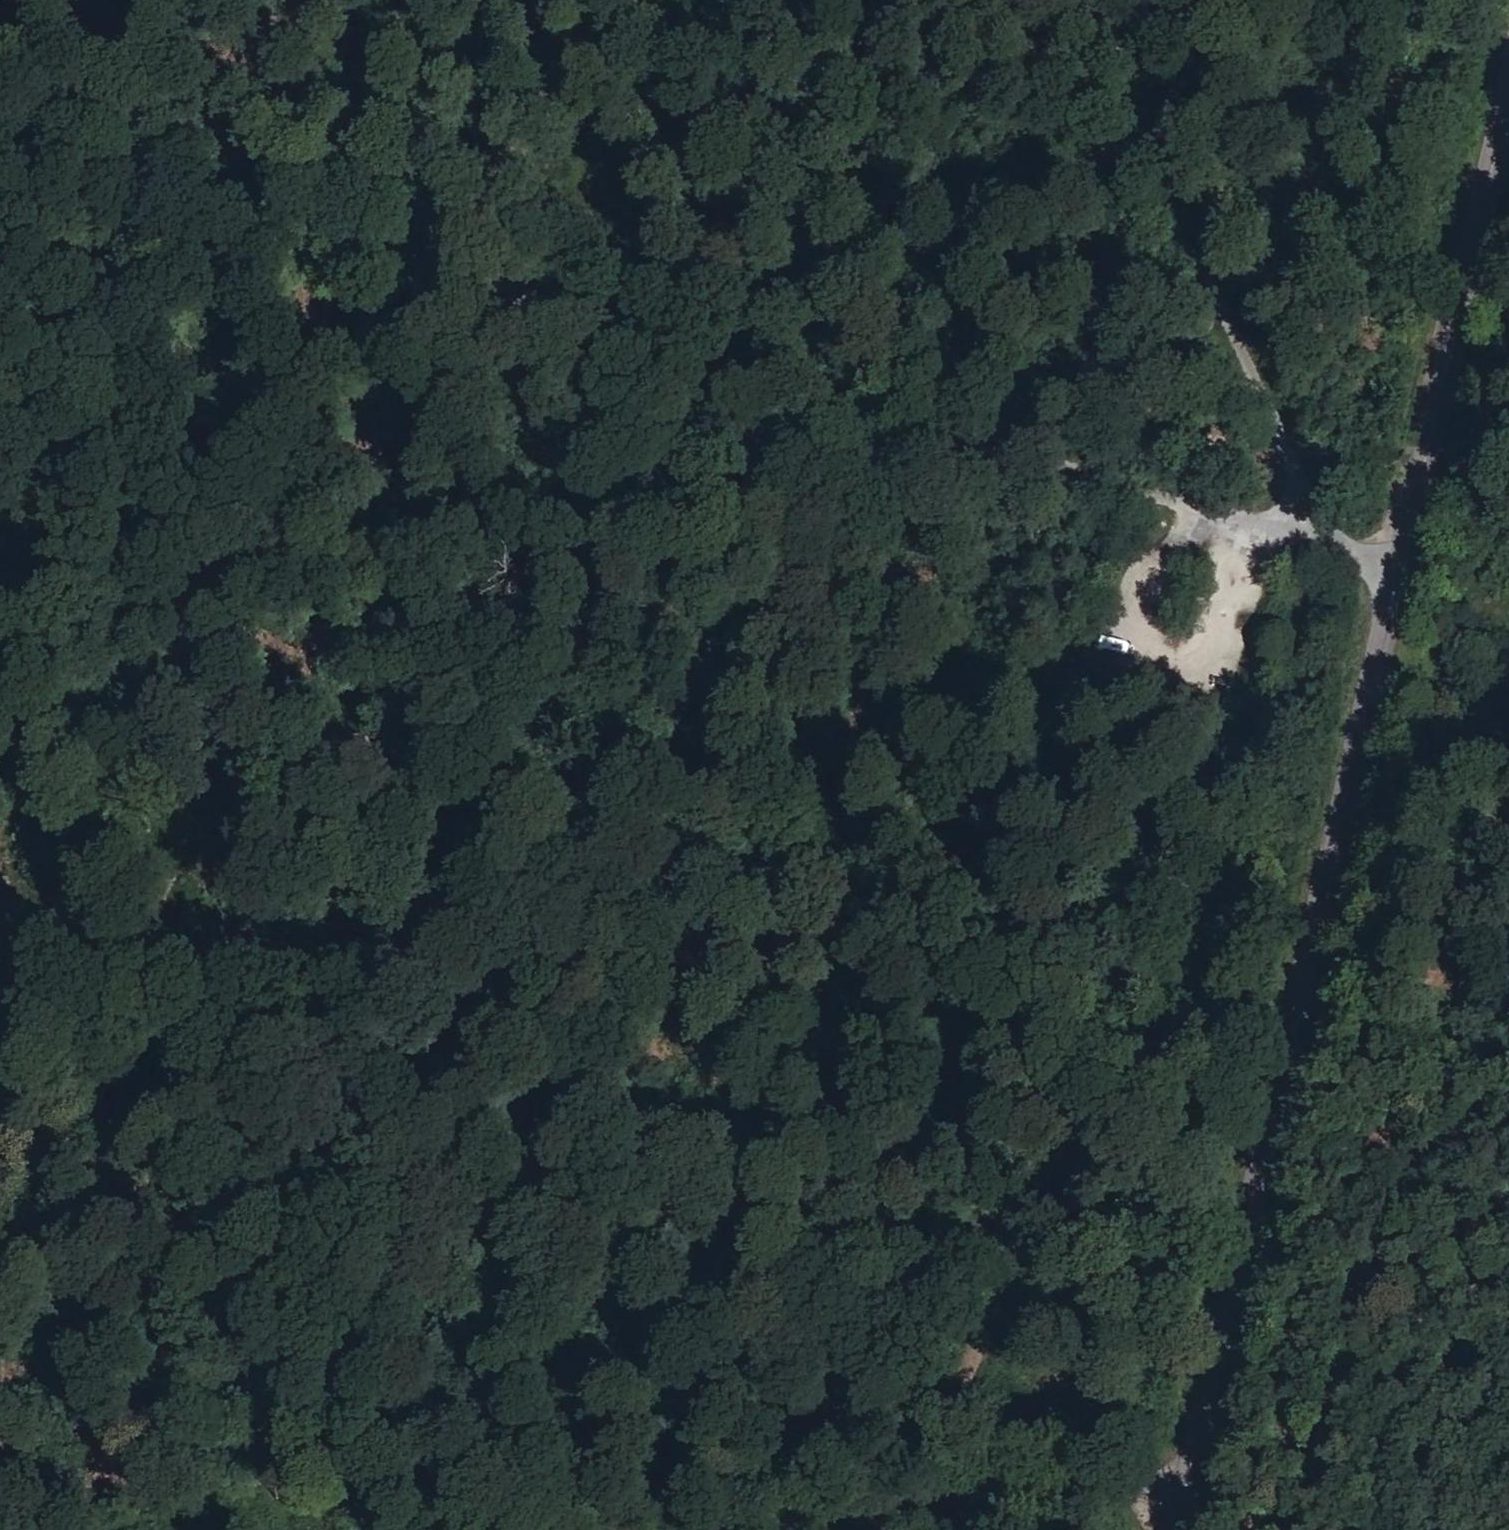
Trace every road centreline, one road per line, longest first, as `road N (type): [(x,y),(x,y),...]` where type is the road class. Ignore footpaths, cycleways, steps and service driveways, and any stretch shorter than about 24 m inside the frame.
road 1 (tertiary): [(1176,1529),(1508,86)]
road 2 (track): [(771,1529),(1185,1491)]
road 3 (track): [(1508,1064),(1295,1008)]

